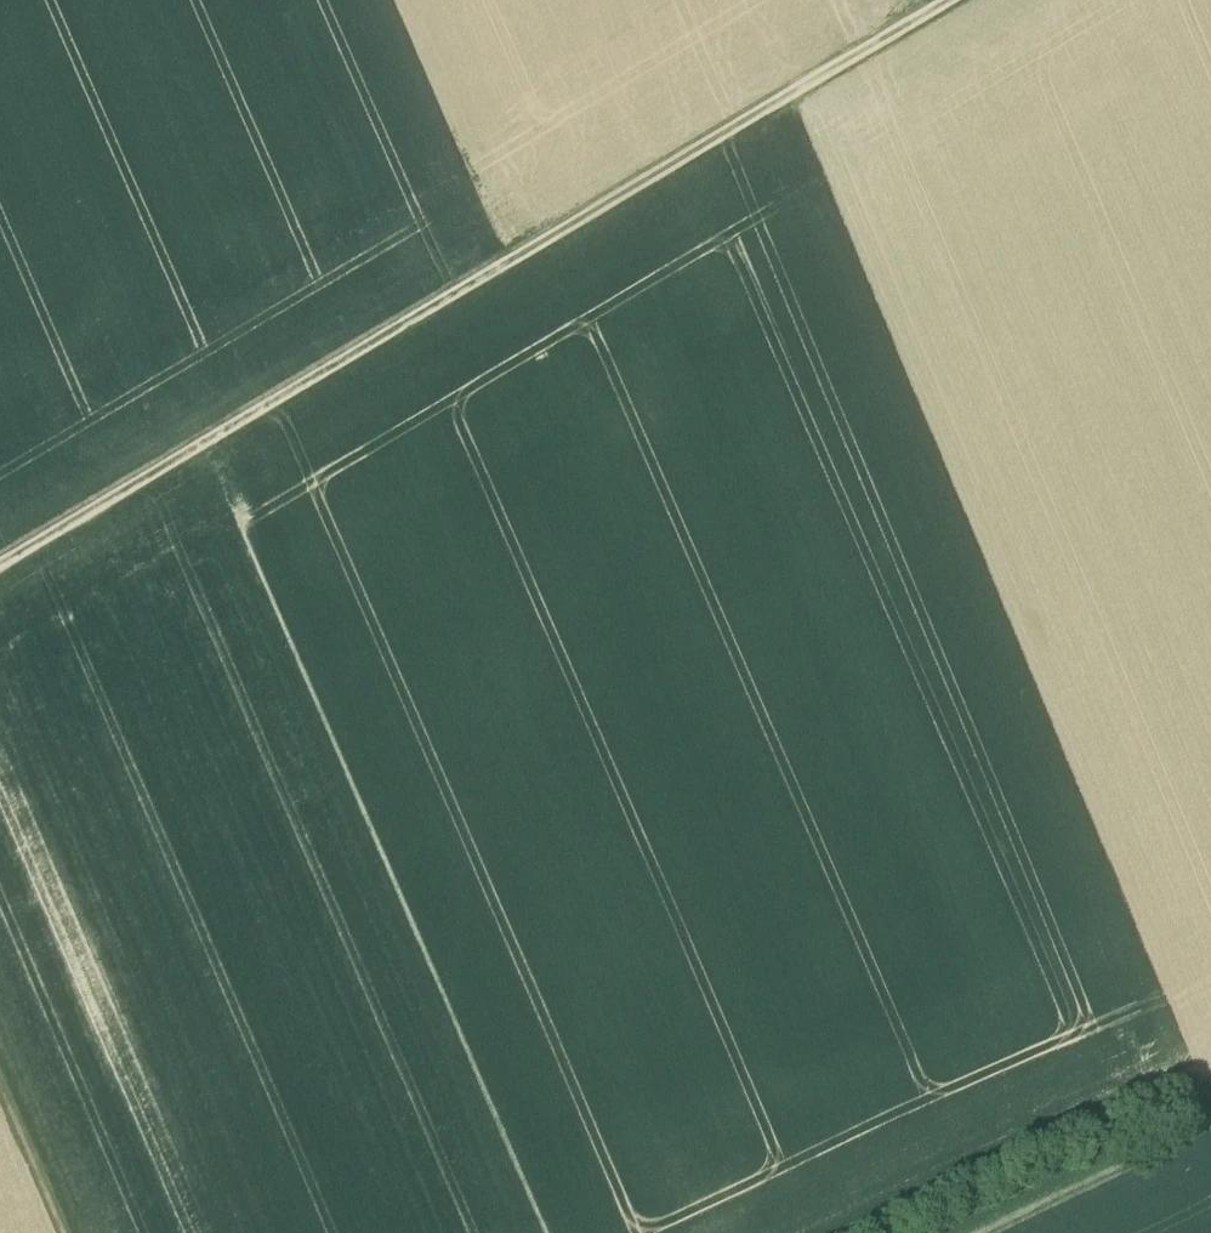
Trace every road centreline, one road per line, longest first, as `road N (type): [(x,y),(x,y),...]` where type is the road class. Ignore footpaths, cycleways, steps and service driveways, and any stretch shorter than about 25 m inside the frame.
road 1 (track): [(967,0),(684,181),(246,442),(0,574)]
road 2 (track): [(1210,1117),(969,1232)]
road 3 (track): [(78,1232),(0,1053)]

